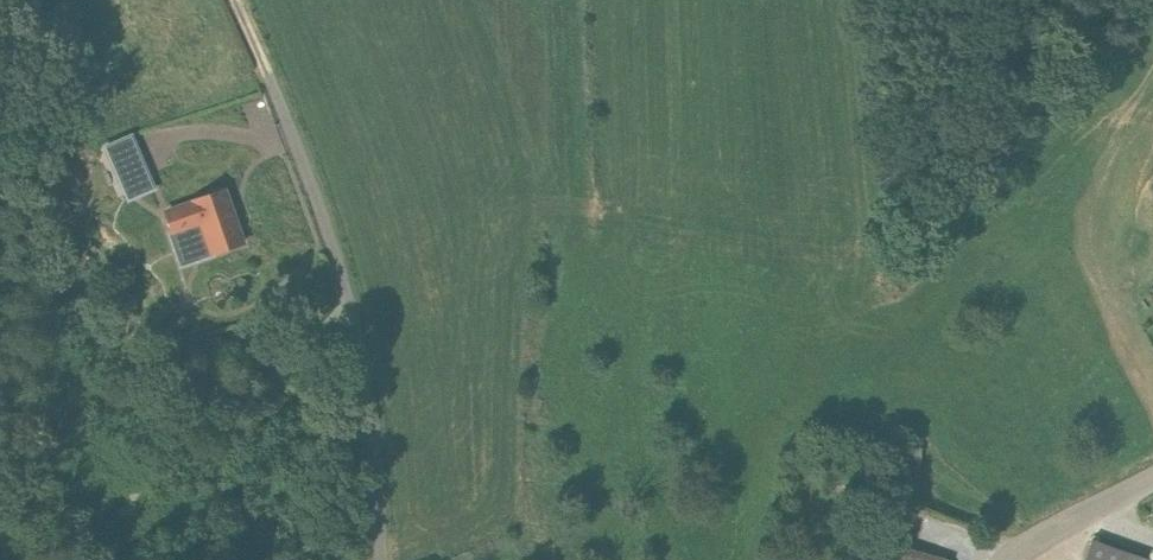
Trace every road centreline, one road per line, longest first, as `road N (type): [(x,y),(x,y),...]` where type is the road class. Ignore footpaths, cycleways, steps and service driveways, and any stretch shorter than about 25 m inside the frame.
road 1 (unclassified): [(381,559),(376,451),(347,295),(274,90)]
road 2 (unclassified): [(1006,559),(1152,476)]
road 3 (track): [(0,460),(81,559)]

